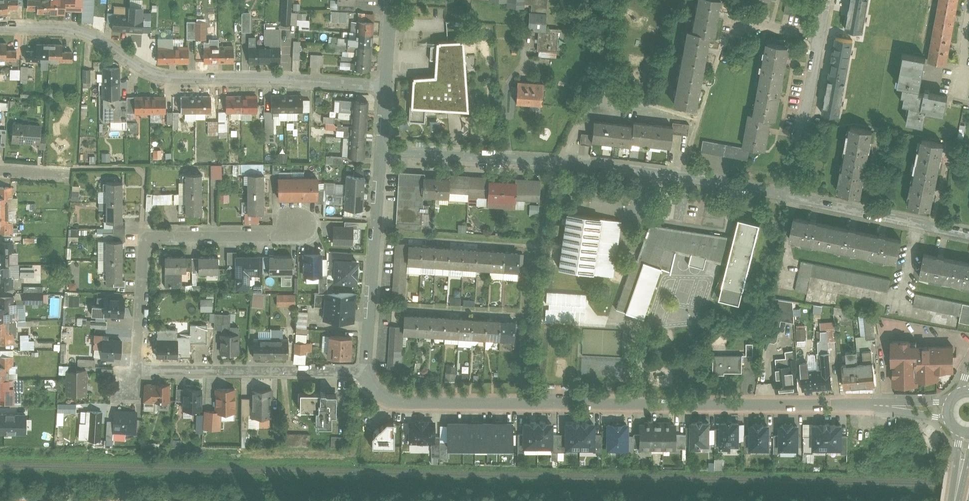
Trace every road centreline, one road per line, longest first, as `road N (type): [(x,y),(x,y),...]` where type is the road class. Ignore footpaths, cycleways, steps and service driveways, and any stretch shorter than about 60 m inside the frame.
road 1 (residential): [(367,371),(387,396),(416,403),(883,405)]
road 2 (residential): [(299,236),(141,238),(137,372),(367,371)]
road 3 (residential): [(790,195),(647,170),(382,152)]
road 4 (residential): [(385,85),(177,78),(149,72),(82,32),(0,25)]
road 5 (residential): [(382,152),(367,371)]
road 6 (residential): [(790,195),(826,0)]
road 7 (residential): [(968,234),(790,195)]

